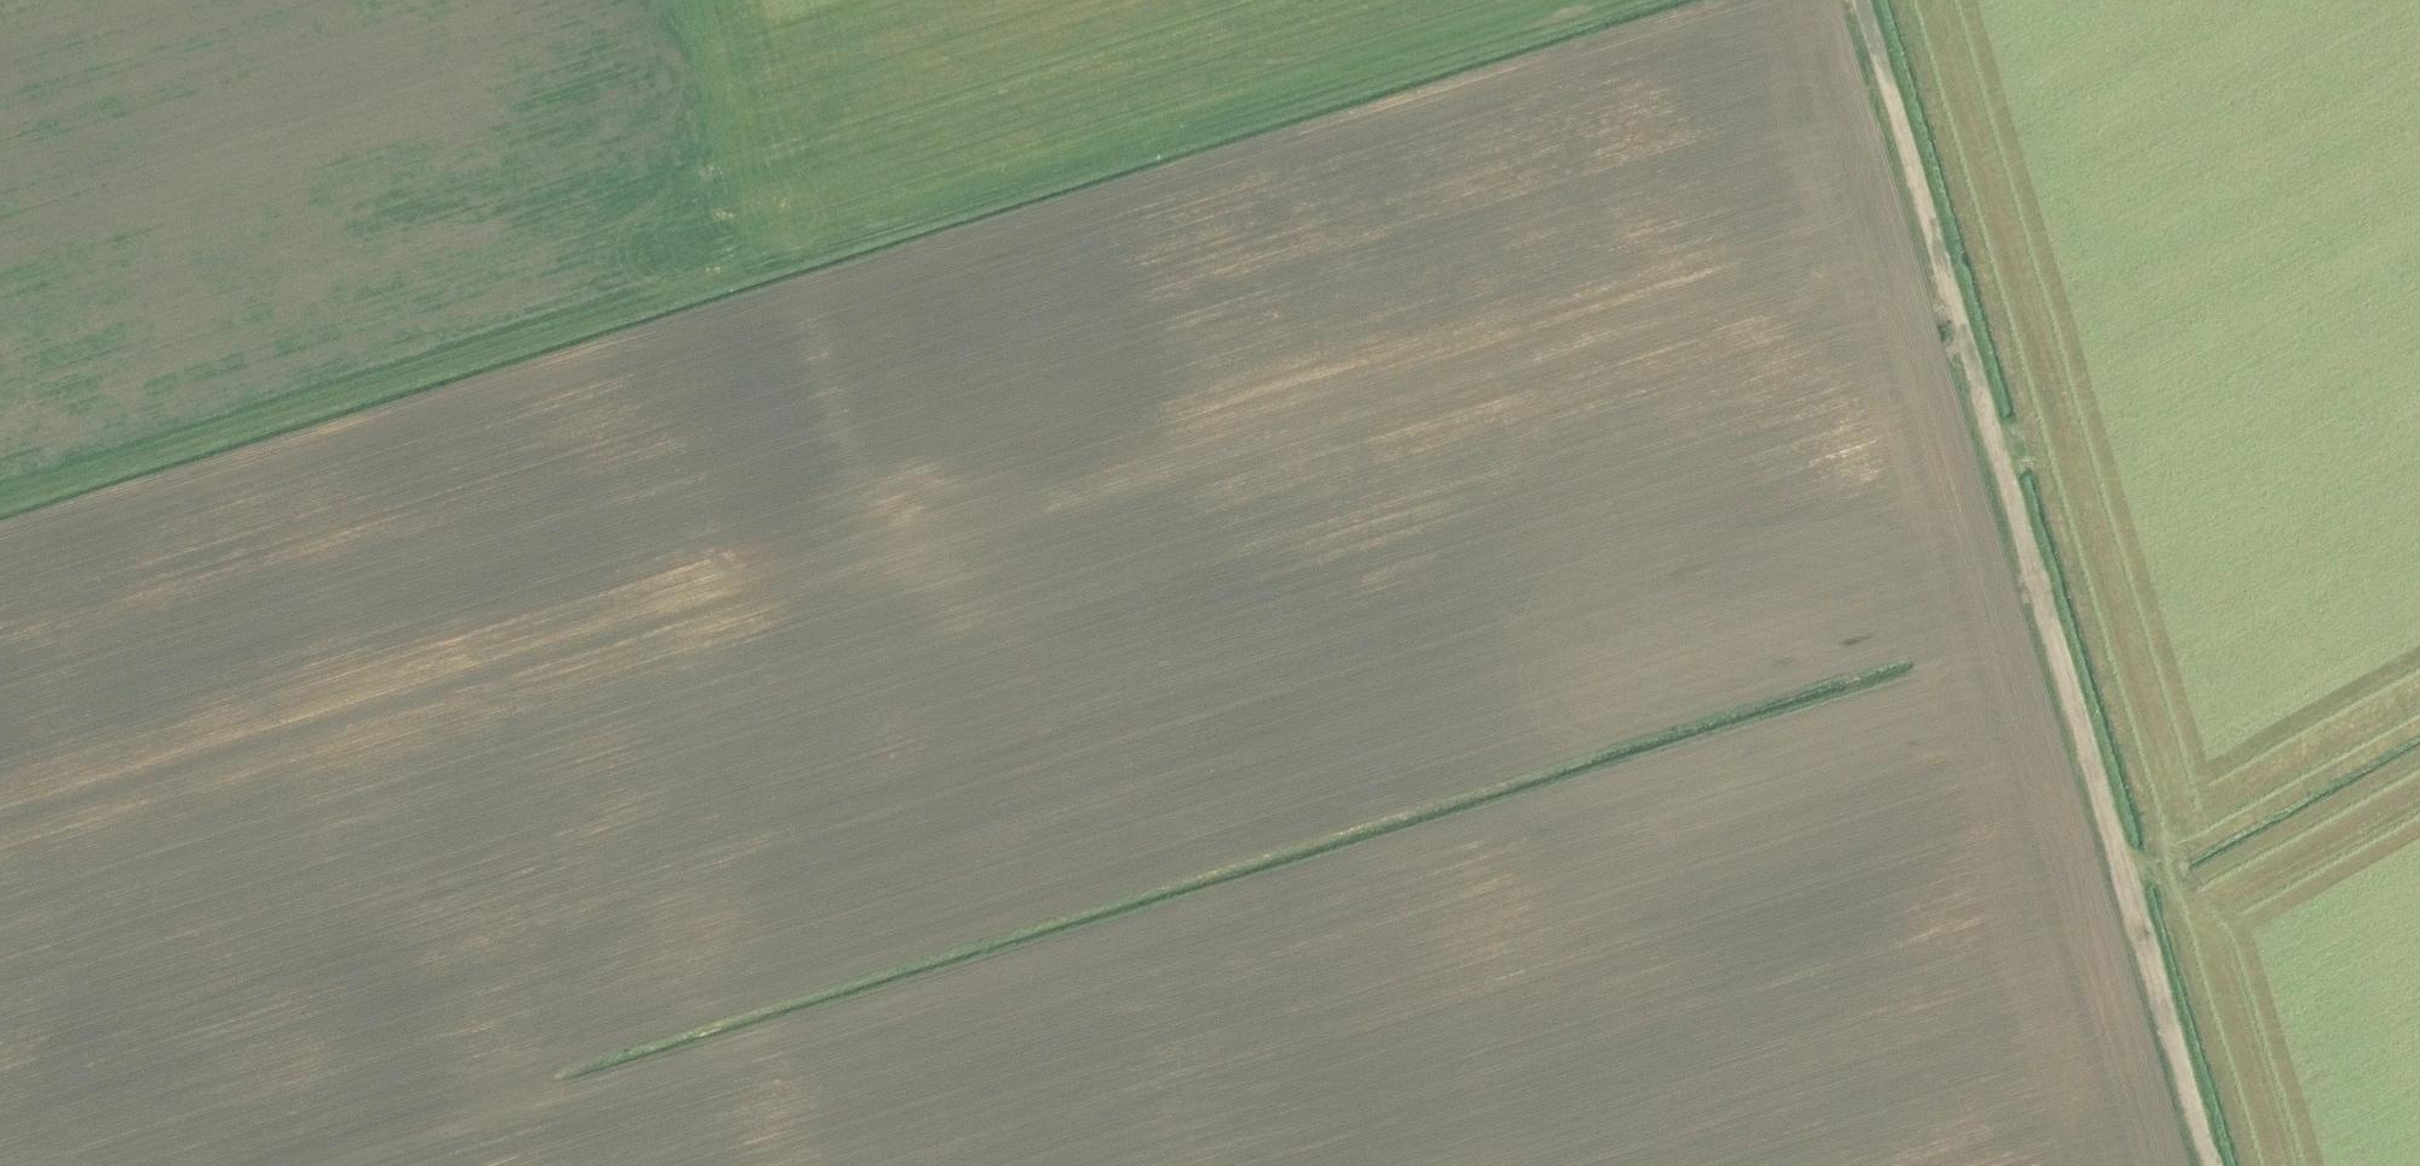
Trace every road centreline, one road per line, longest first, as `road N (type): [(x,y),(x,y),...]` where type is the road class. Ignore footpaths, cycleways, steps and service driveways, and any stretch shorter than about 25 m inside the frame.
road 1 (track): [(2208,1165),(1858,0)]

